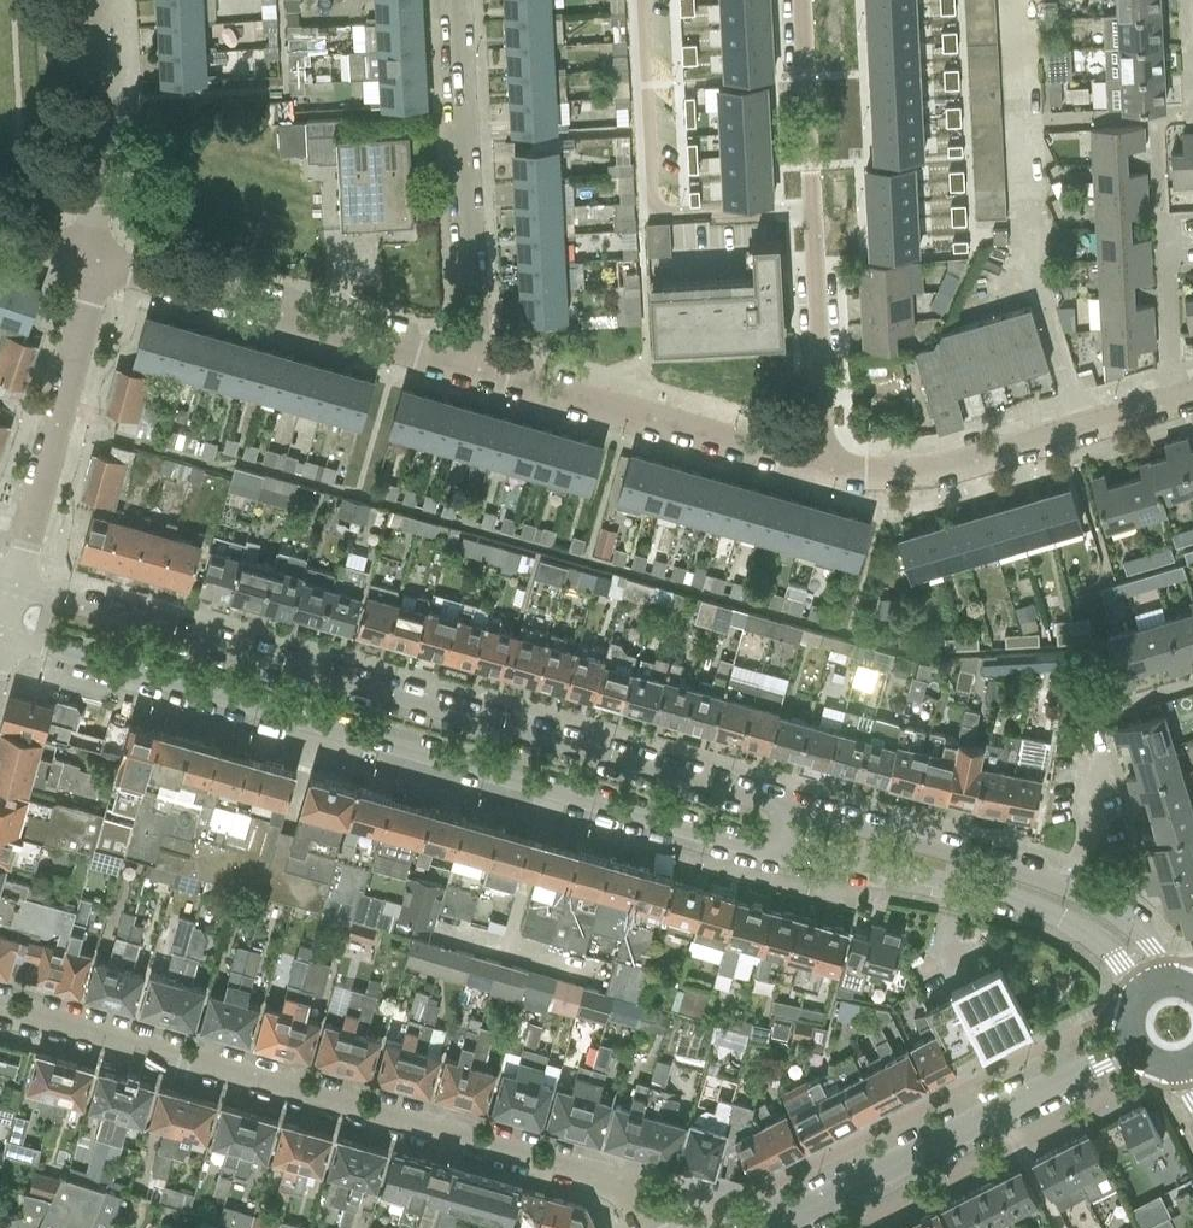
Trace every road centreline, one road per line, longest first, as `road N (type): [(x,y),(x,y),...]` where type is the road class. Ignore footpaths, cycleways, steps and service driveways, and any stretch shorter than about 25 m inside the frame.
road 1 (tertiary): [(2,637),(780,859)]
road 2 (tertiary): [(790,812),(14,589)]
road 3 (residential): [(651,1227),(634,1198),(611,1185),(0,1014)]
road 4 (residential): [(797,0),(823,466)]
road 5 (residential): [(769,1227),(1133,1044)]
road 6 (residential): [(90,260),(479,365)]
road 7 (tertiary): [(780,859),(954,884),(1044,911),(1116,964),(1140,995)]
road 8 (residential): [(479,365),(459,0)]
road 9 (residential): [(823,466),(850,475),(913,475),(1173,403)]
road 10 (residential): [(479,365),(823,466)]
road 11 (residential): [(14,589),(87,305),(90,260)]
road 12 (residential): [(1173,403),(1155,116)]
road 13 (tertiary): [(1062,889),(790,812)]
road 14 (residential): [(90,260),(84,0)]
road 15 (residential): [(1192,688),(1110,709),(1089,744),(1088,825)]
road 16 (tertiary): [(1176,982),(1112,916),(1062,889)]

